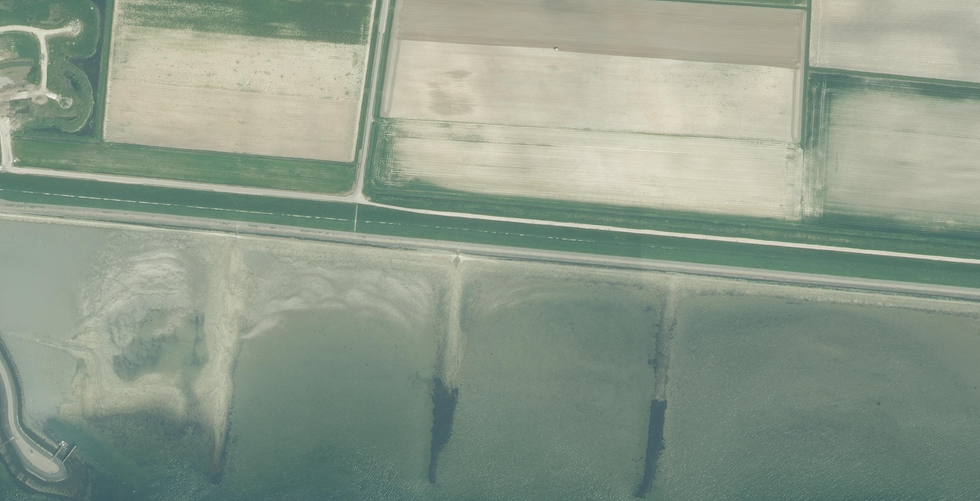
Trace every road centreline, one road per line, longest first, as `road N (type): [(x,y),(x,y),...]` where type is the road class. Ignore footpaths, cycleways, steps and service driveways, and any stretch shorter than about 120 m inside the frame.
road 1 (track): [(355,198),(406,209),(979,262)]
road 2 (unclassified): [(0,169),(355,198),(386,0)]
road 3 (unclassified): [(51,461),(32,455),(16,435),(0,363)]

